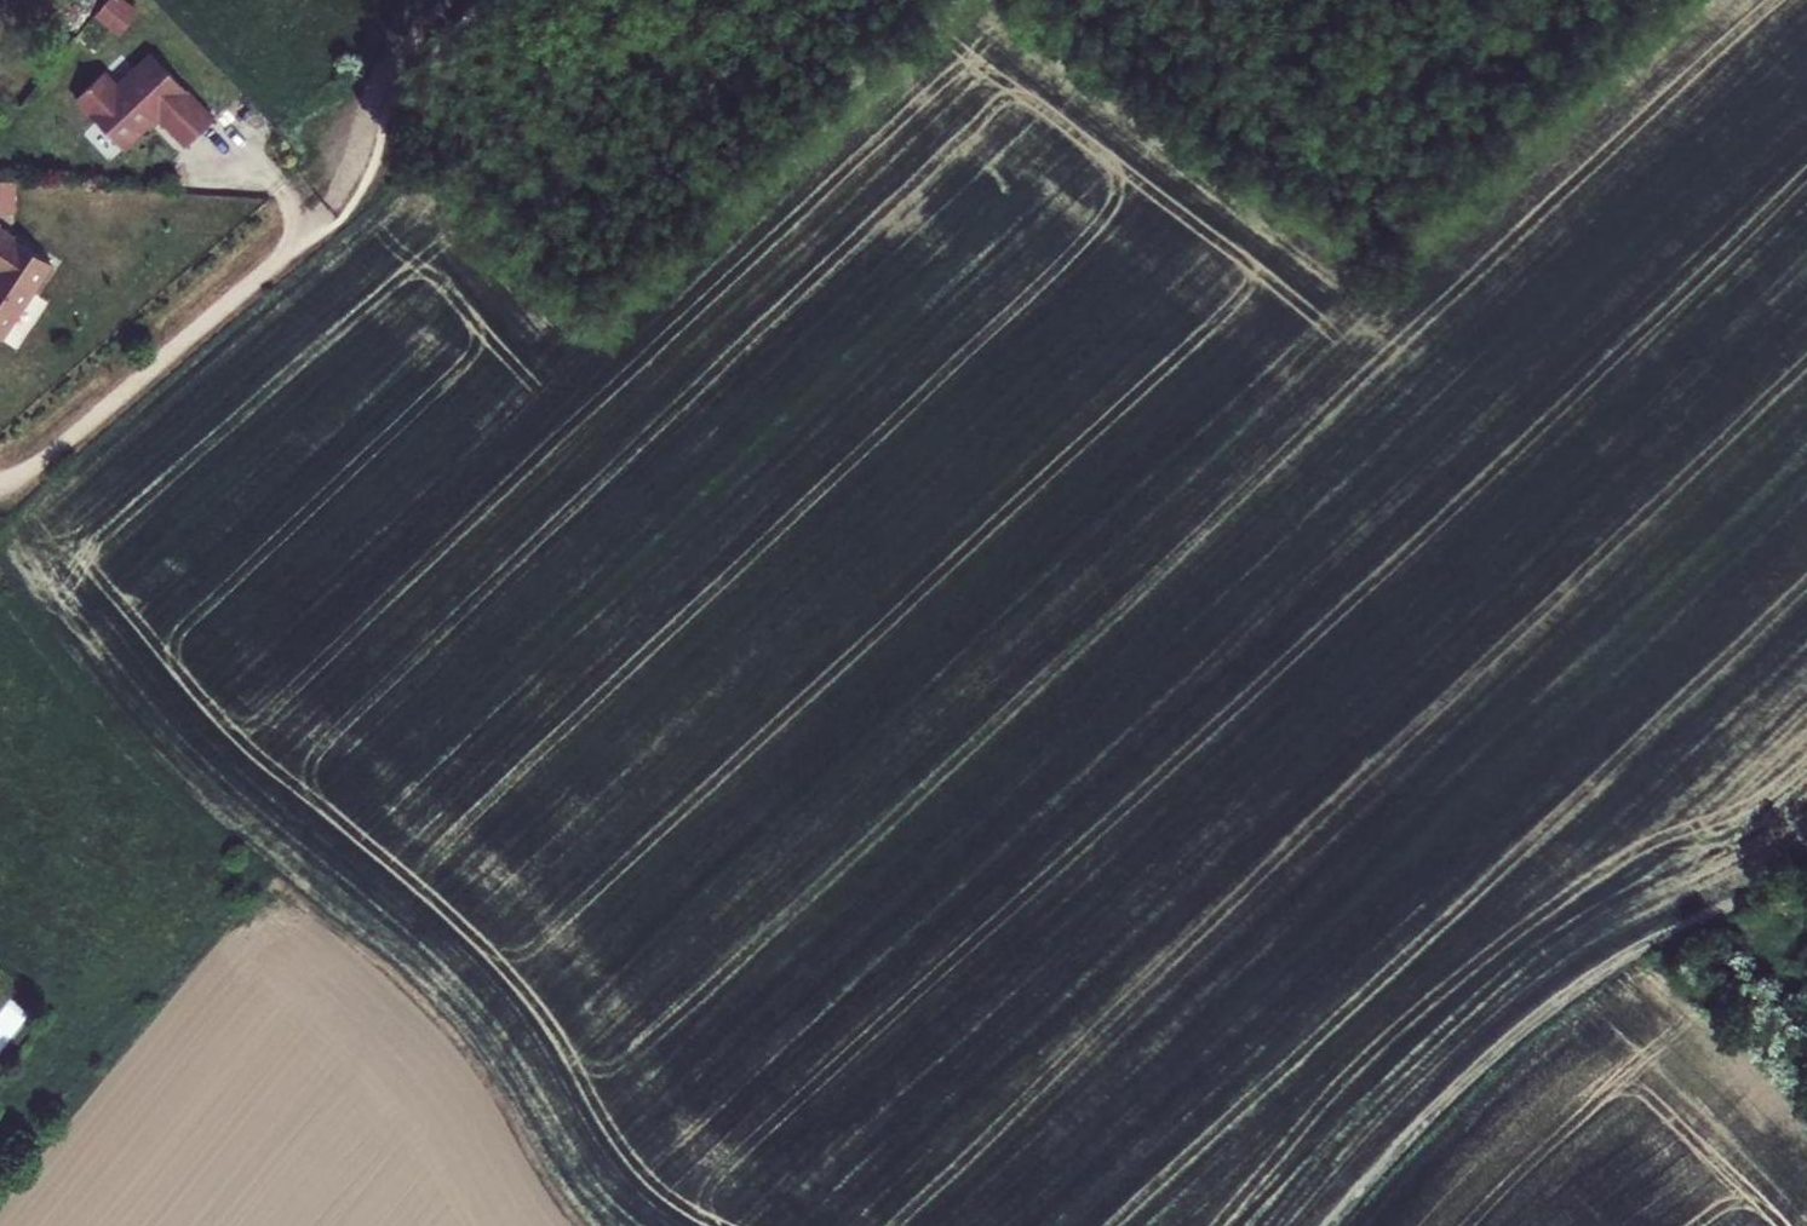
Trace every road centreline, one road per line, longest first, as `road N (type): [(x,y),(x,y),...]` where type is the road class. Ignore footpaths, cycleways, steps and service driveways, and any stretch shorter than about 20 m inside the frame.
road 1 (track): [(1806,866),(1649,942),(1539,1014),(1406,1138),(1328,1225)]

